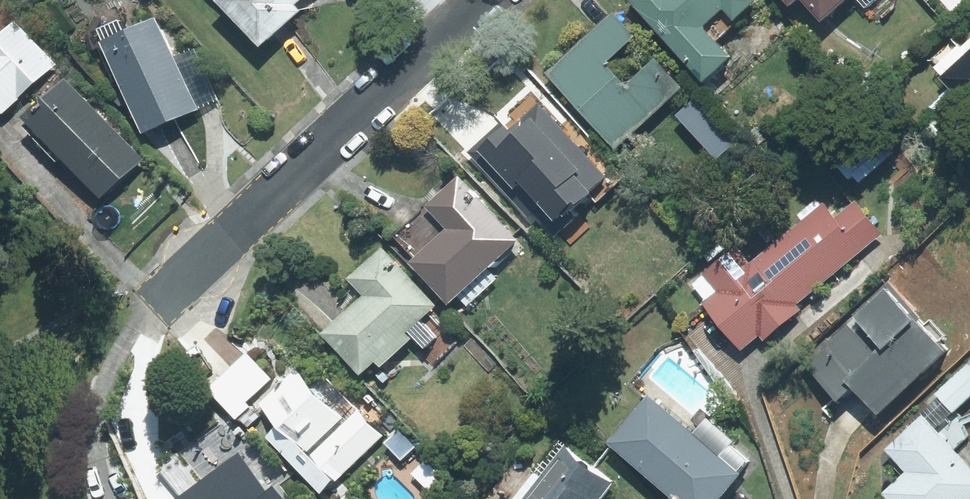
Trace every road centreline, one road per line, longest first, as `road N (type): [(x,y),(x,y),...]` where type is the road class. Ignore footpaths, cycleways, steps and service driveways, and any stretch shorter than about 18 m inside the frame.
road 1 (residential): [(150,309),(481,0)]

